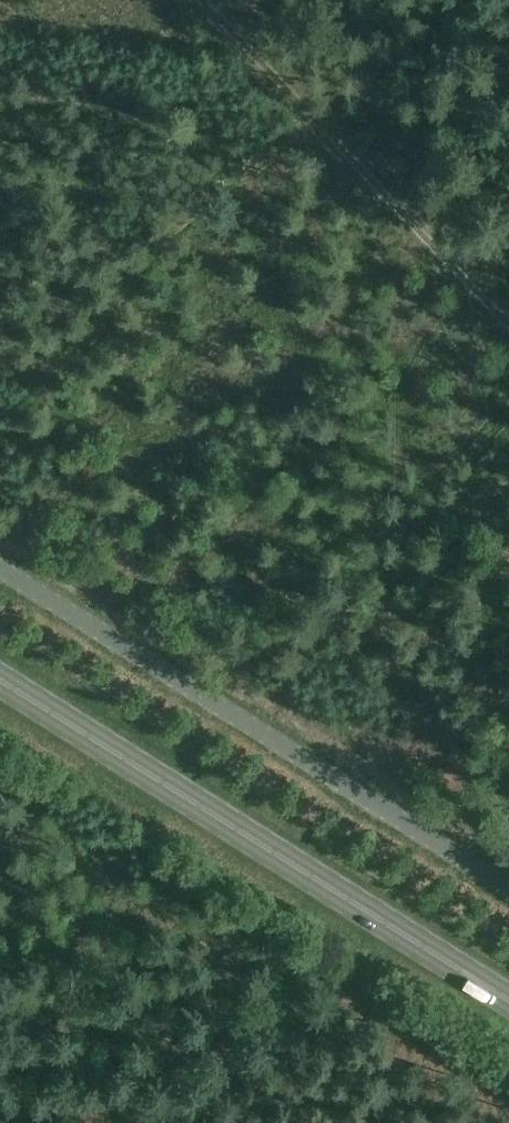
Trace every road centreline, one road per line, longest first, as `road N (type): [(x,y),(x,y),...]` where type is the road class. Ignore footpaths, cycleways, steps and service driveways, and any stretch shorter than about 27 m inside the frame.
road 1 (primary): [(508,999),(0,679)]
road 2 (unclassified): [(508,887),(0,568)]
road 3 (track): [(508,322),(202,0)]

